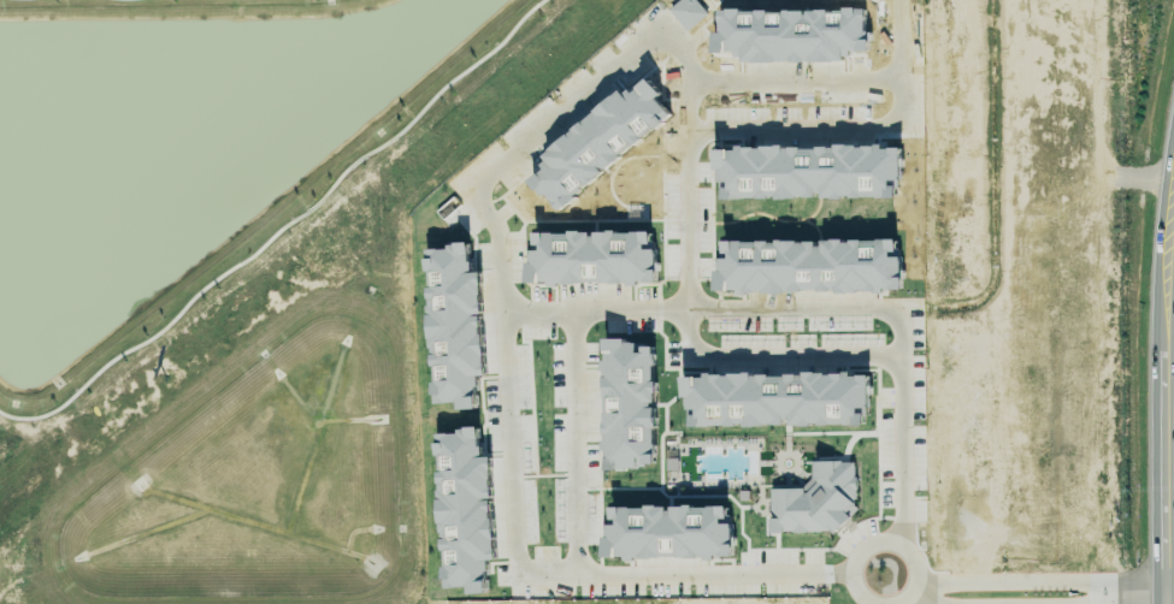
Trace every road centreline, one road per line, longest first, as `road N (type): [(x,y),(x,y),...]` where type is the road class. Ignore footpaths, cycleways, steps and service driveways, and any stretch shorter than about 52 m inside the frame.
road 1 (residential): [(893,545),(901,523),(898,331),(890,316),(872,309),(595,309),(573,325),(574,565),(585,576),(853,575)]
road 2 (residential): [(689,78),(667,43),(635,47),(492,166),(477,190),(501,282),(514,552),(529,572),(574,565)]
road 3 (residential): [(895,0),(895,81),(689,78),(689,310)]
road 4 (tertiary): [(1173,192),(1164,603)]
road 5 (residential): [(1079,603),(1093,594),(1081,584),(939,585),(935,603)]
road 6 (residential): [(886,603),(910,587),(913,567),(902,550),(873,544),(853,565),(854,585),(867,600),(886,603)]

